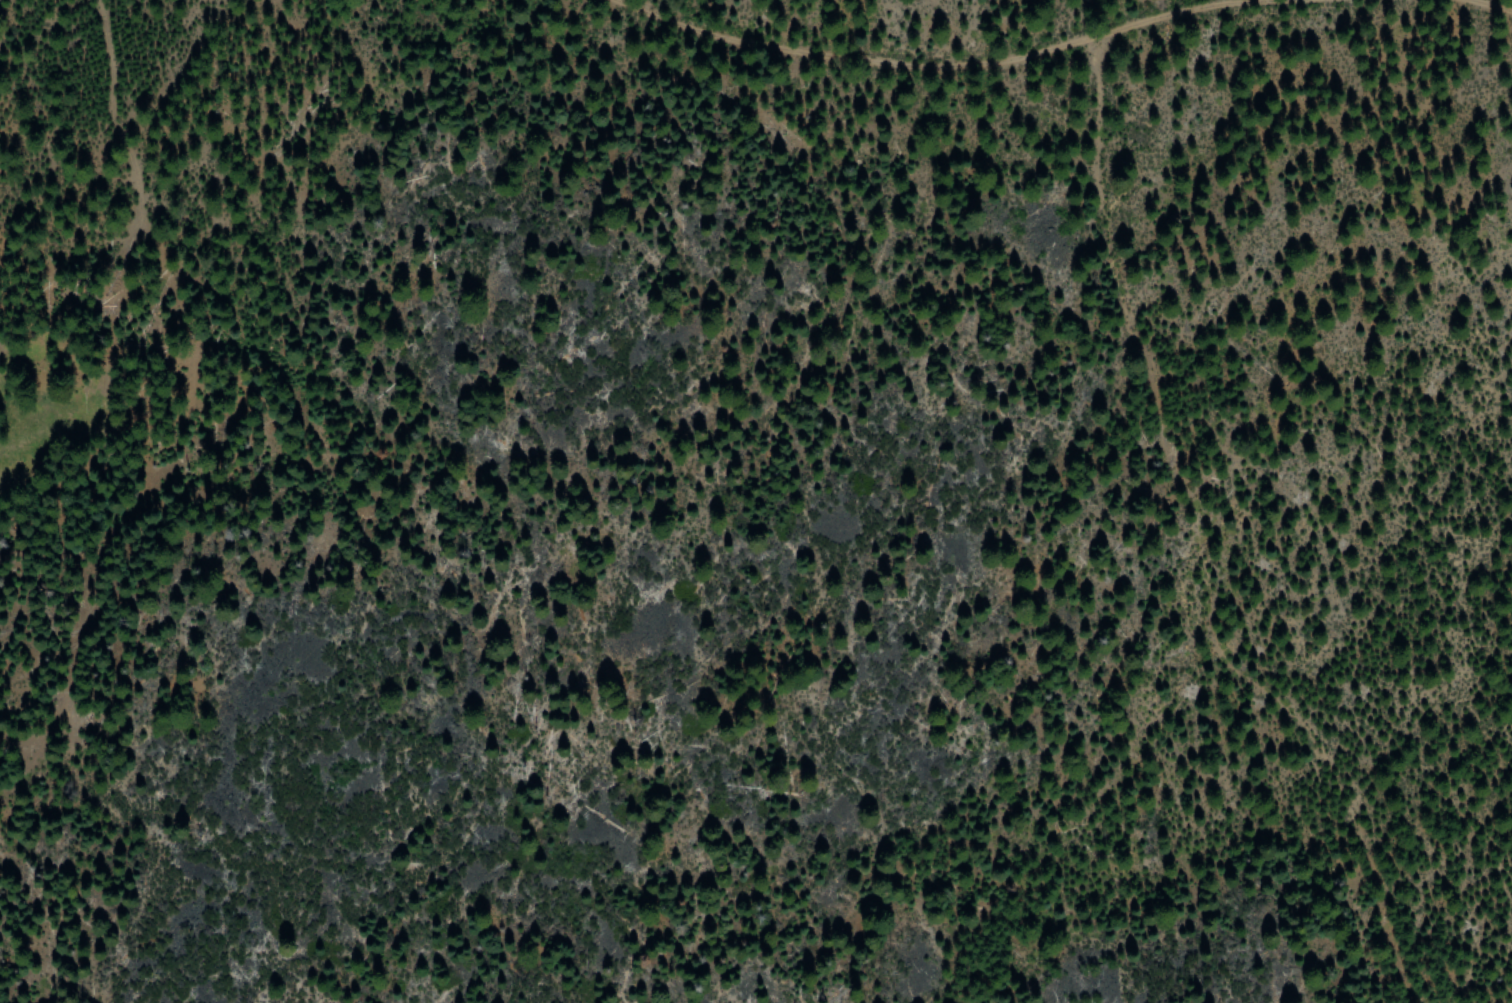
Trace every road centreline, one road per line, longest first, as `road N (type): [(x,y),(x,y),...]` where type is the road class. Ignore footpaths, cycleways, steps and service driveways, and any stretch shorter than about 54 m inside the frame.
road 1 (track): [(622,0),(733,39),(955,67),(1181,13),(1305,0)]

